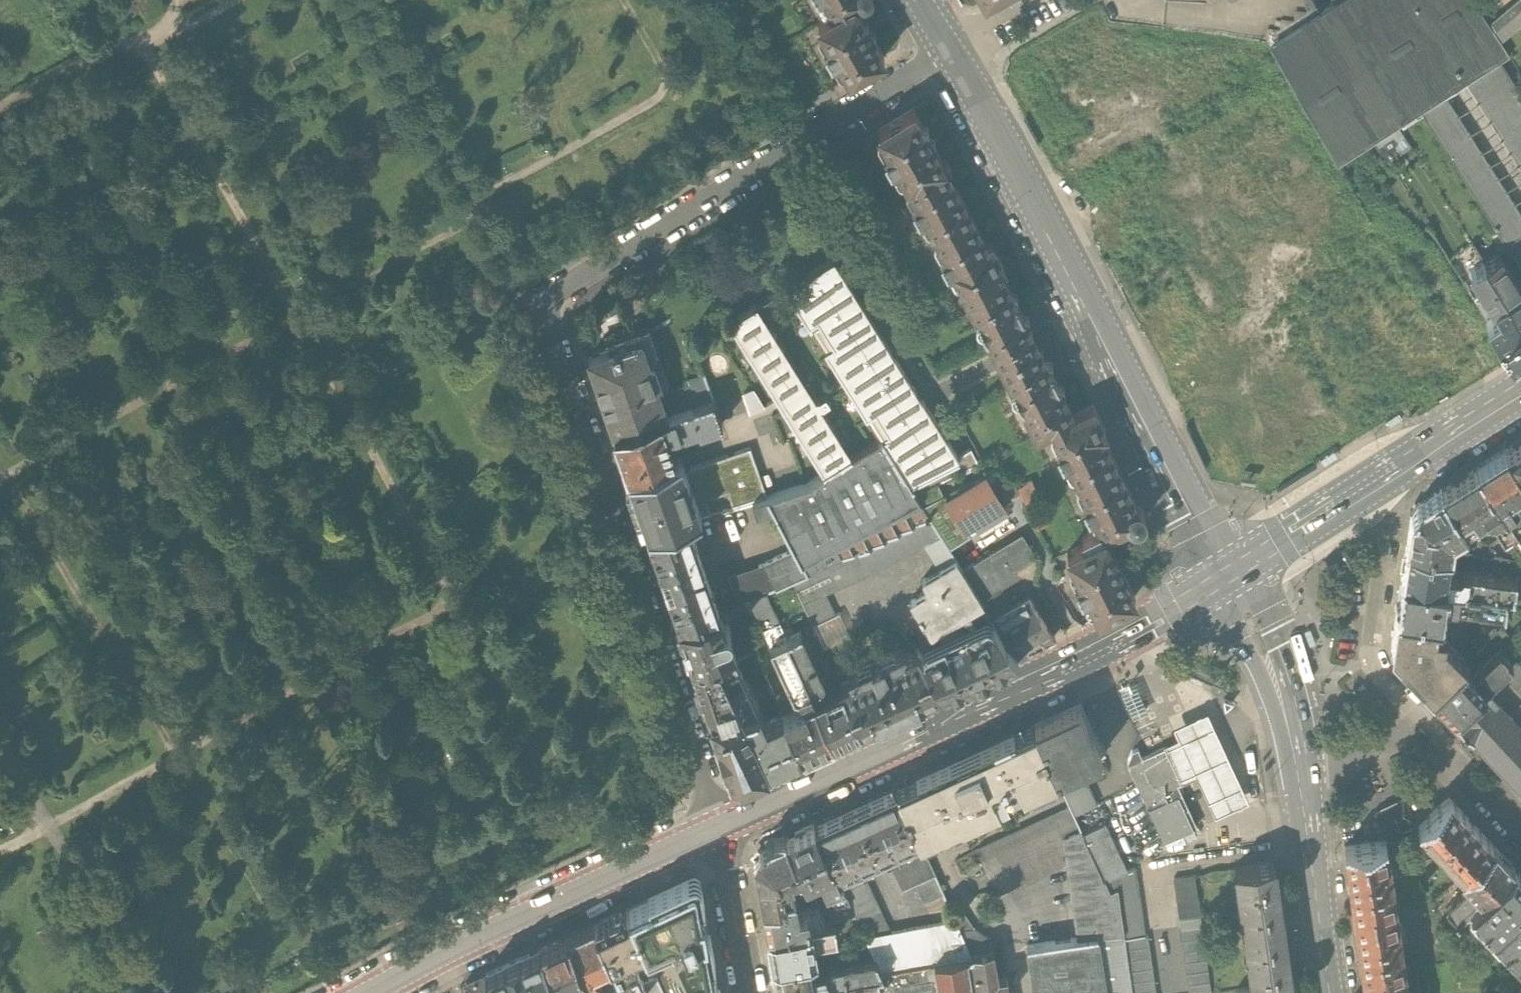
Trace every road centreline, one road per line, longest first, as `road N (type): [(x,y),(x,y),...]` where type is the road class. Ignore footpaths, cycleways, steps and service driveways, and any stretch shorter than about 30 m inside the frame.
road 1 (residential): [(720,827),(544,308),(952,53)]
road 2 (secondary): [(1227,577),(952,53)]
road 3 (secondary): [(720,827),(1086,657),(1227,577)]
road 4 (secondary): [(373,992),(720,827)]
road 5 (secondary): [(1227,577),(1520,390)]
road 6 (residential): [(1520,830),(1426,729),(1301,784)]
road 7 (tertiary): [(1301,784),(1277,686),(1227,577)]
road 8 (tertiary): [(1335,992),(1301,784)]
road 9 (residential): [(750,992),(720,827)]

